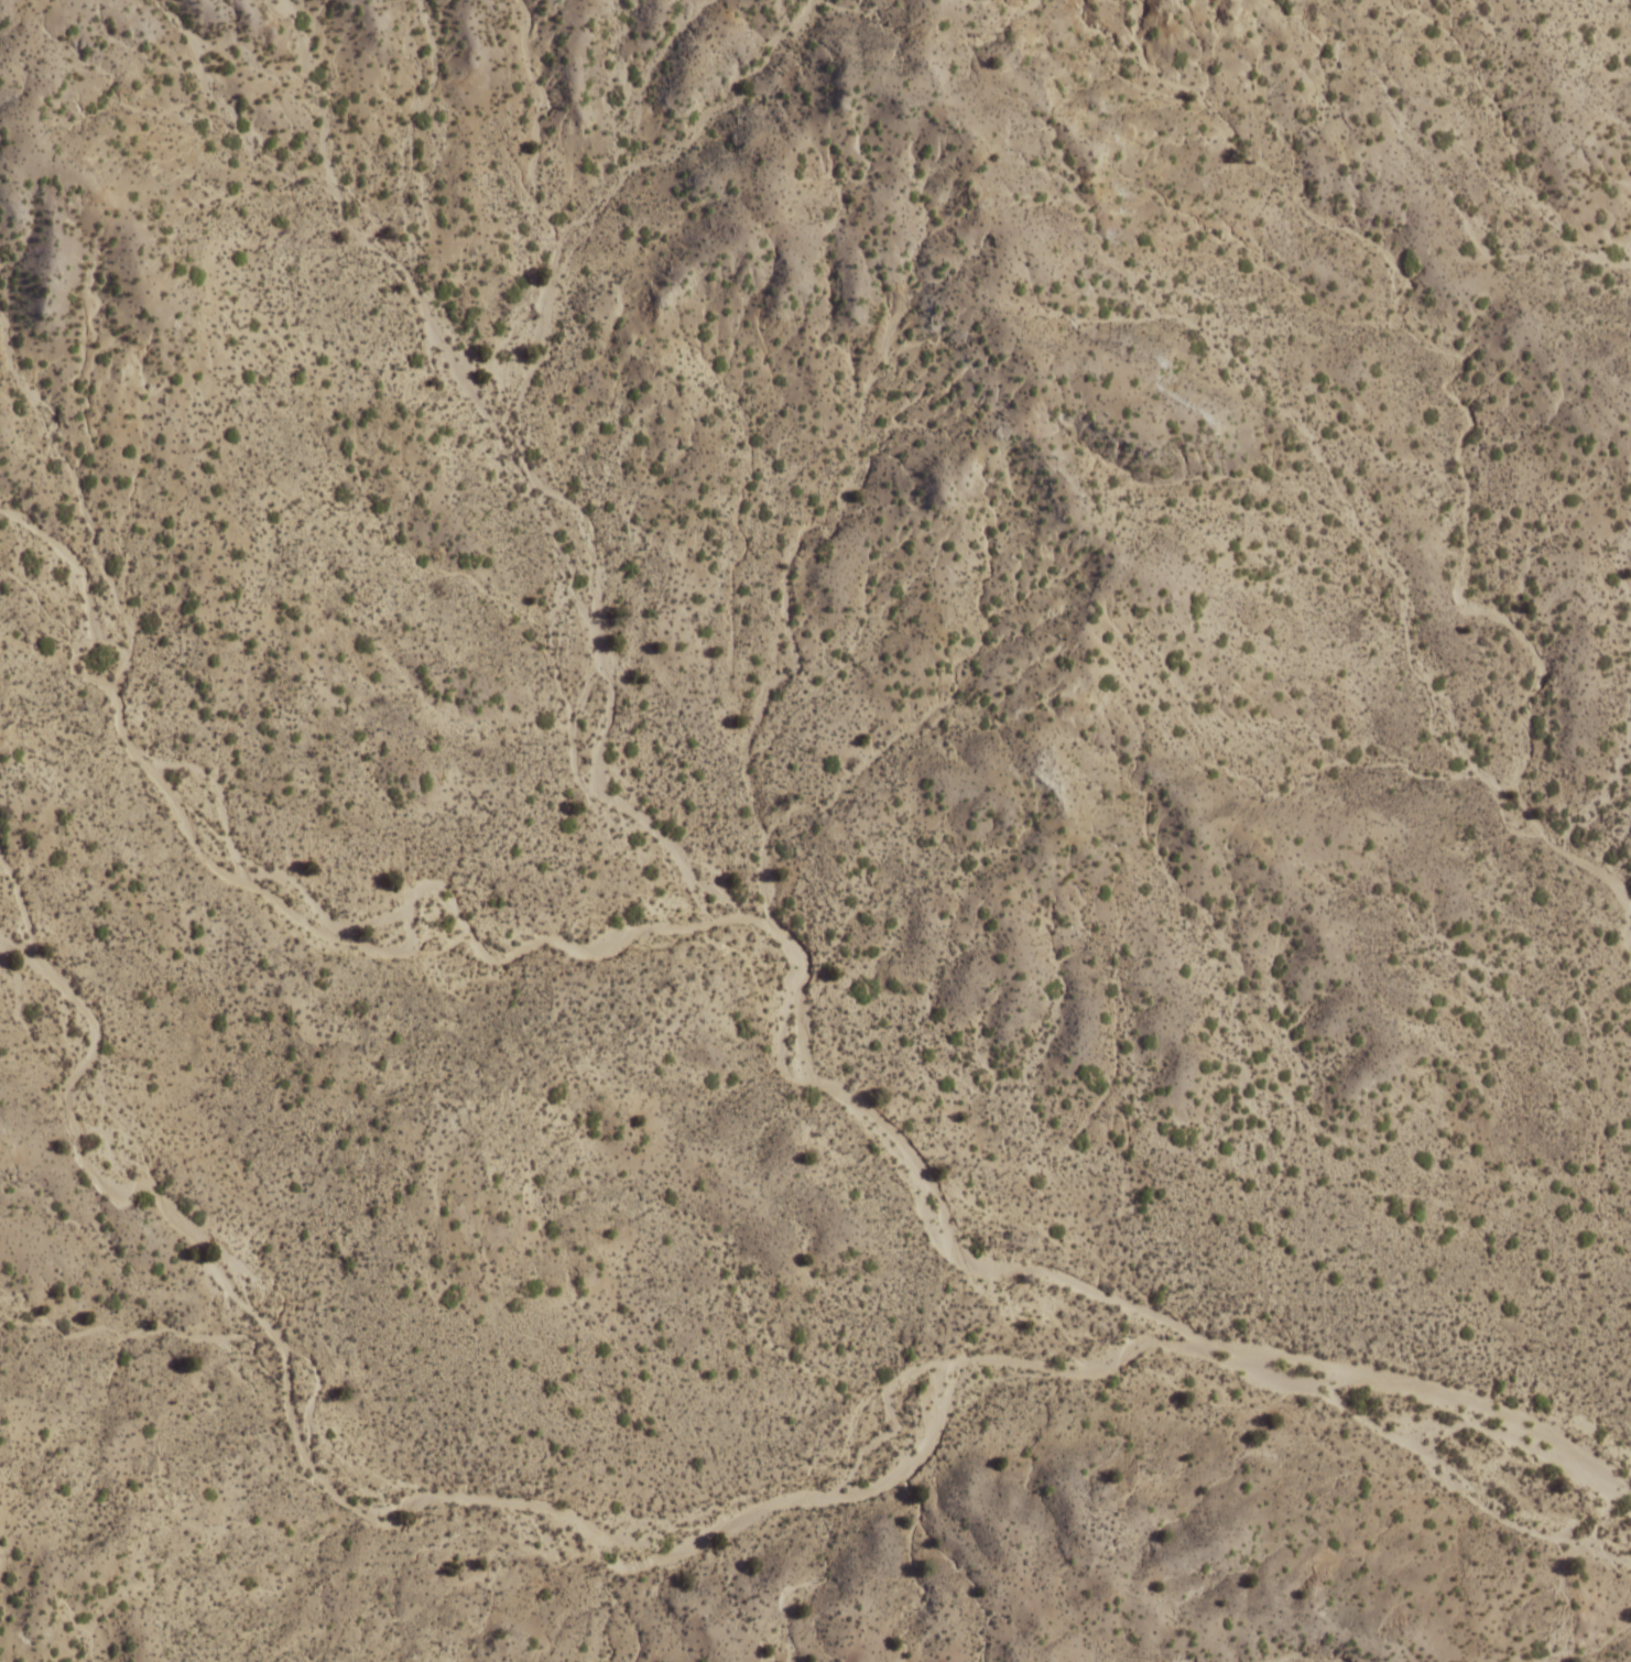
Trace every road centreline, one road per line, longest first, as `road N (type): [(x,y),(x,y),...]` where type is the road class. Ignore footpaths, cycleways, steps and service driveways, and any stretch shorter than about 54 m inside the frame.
road 1 (track): [(1630,437),(1559,369),(1360,0)]

